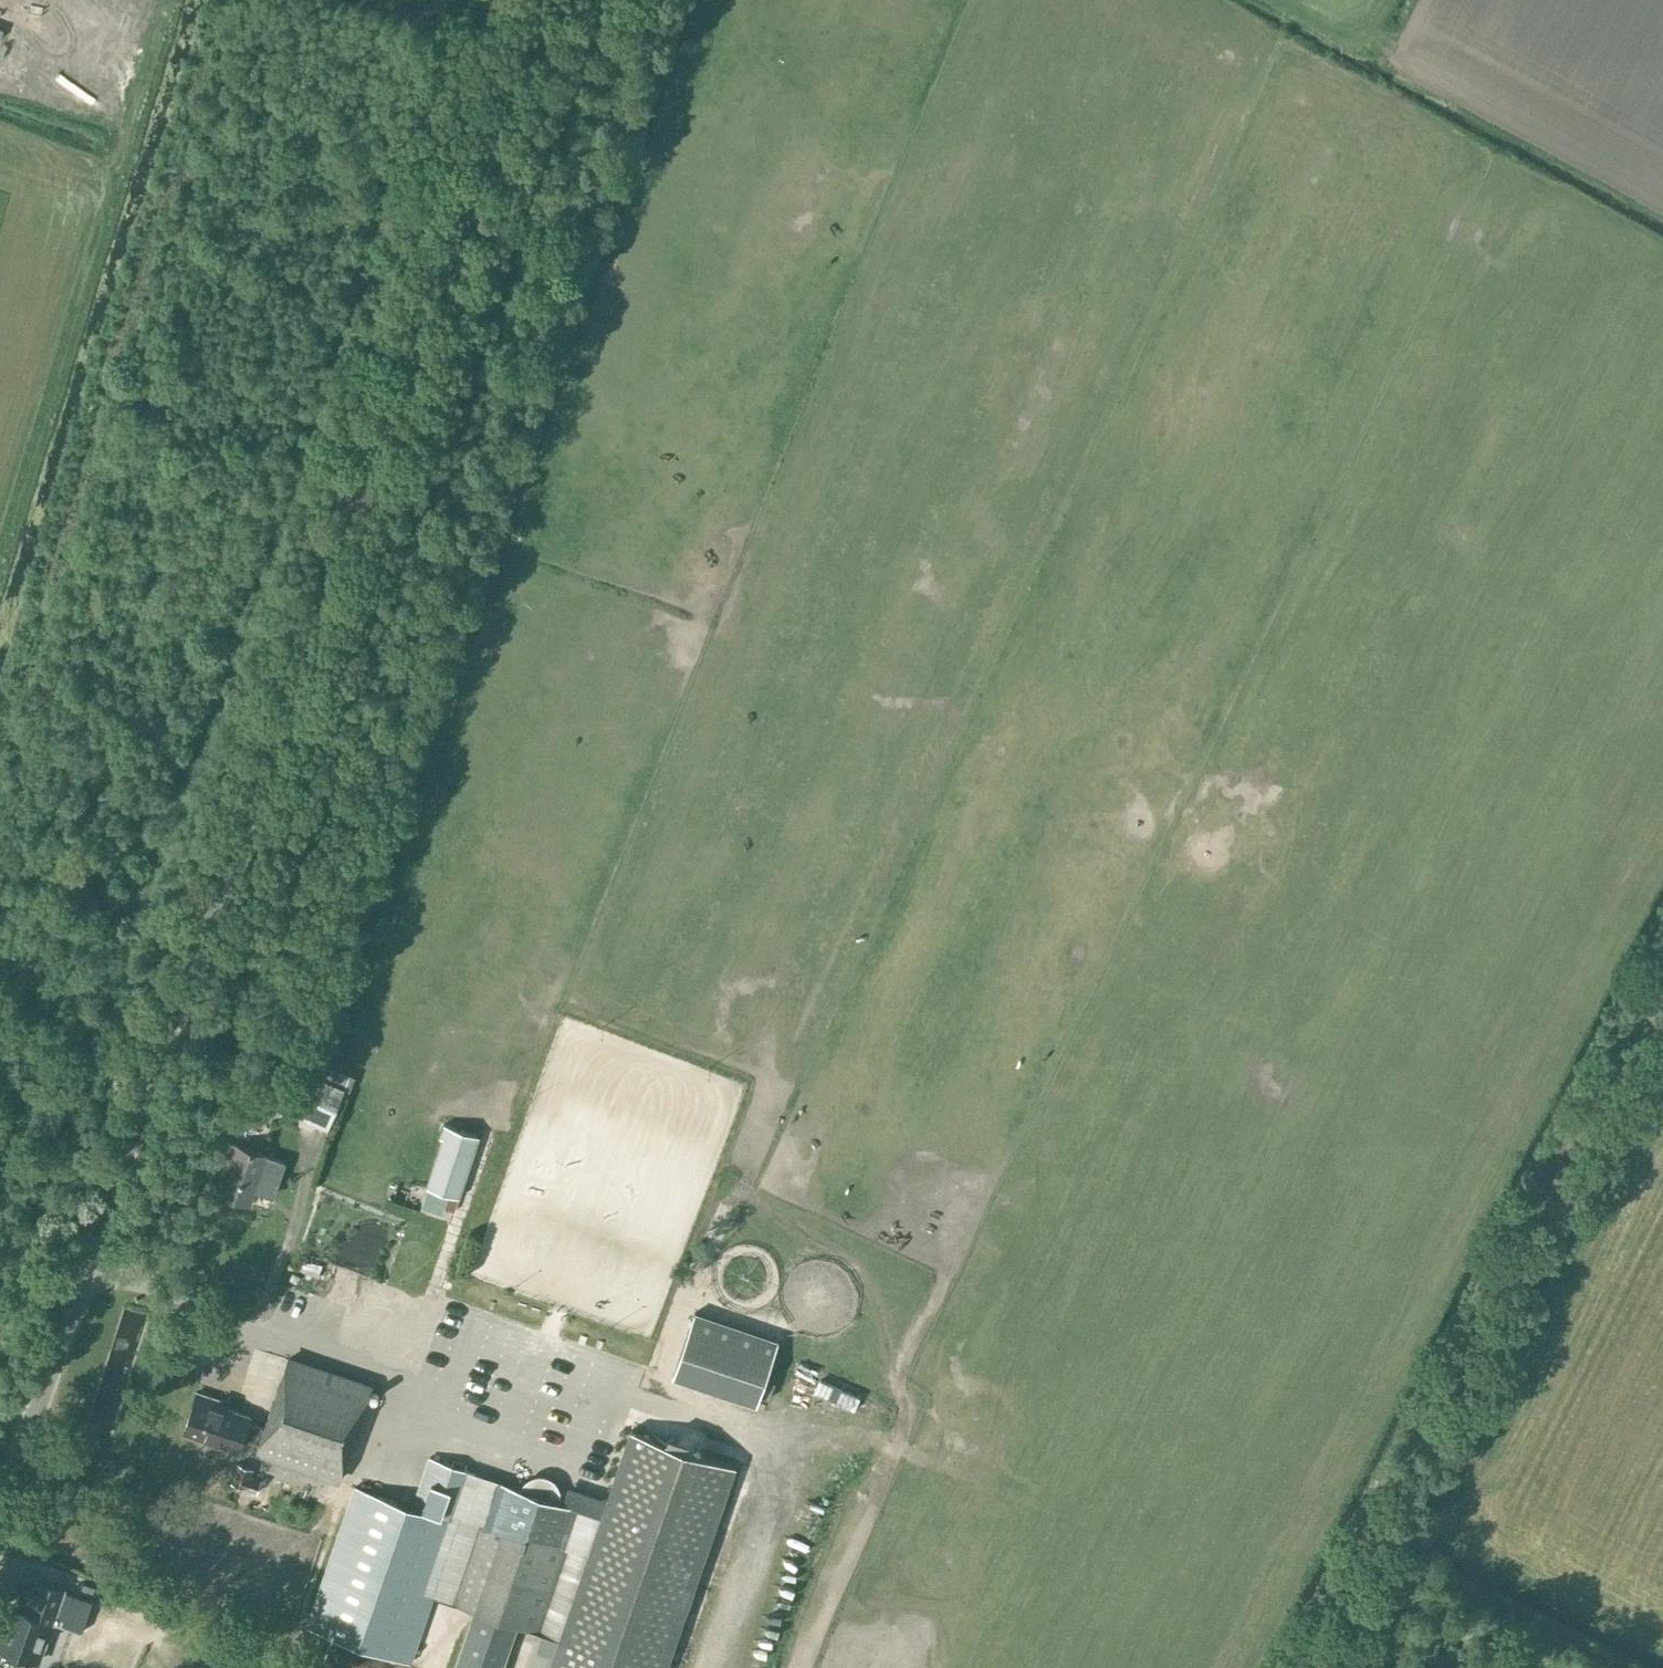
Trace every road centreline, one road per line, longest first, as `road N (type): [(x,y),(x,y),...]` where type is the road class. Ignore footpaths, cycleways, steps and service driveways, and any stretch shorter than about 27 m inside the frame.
road 1 (unclassified): [(0,1507),(512,0)]

